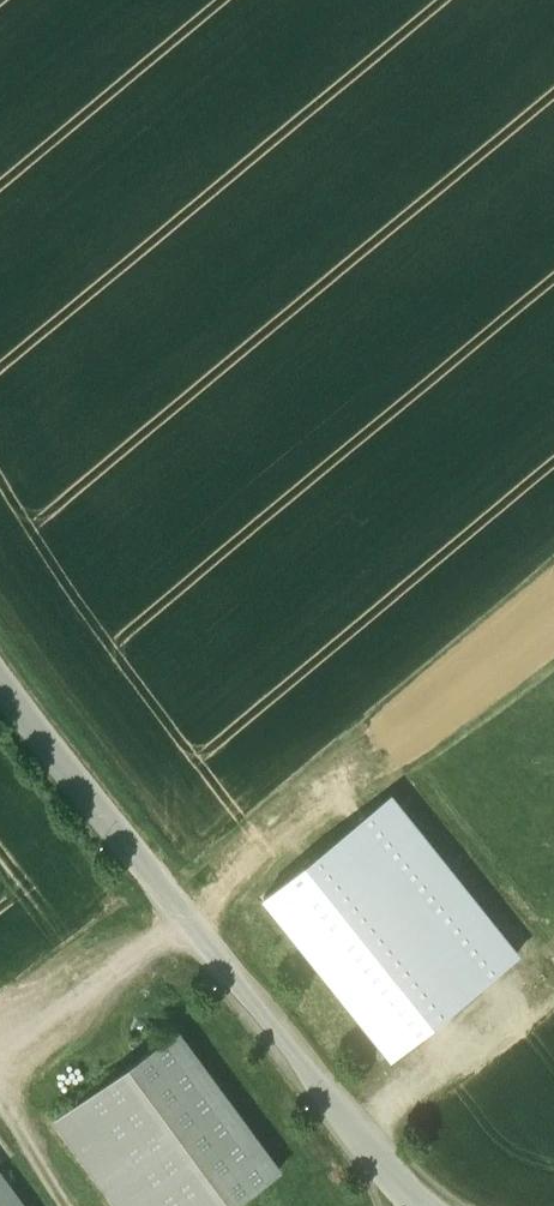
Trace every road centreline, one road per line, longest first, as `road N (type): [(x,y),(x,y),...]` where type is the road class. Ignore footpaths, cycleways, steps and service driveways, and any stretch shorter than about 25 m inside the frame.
road 1 (unclassified): [(424,1205),(353,1134),(0,685)]

